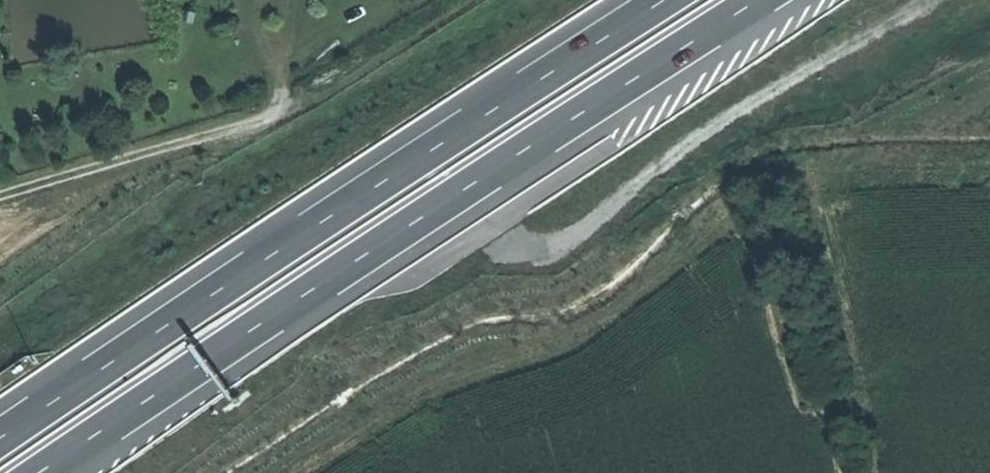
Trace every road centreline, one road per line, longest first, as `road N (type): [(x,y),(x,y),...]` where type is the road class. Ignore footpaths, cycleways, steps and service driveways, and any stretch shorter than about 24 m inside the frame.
road 1 (motorway): [(35,472),(760,0)]
road 2 (motorway): [(669,0),(0,439)]
road 3 (track): [(258,23),(282,100),(269,121),(0,197)]

